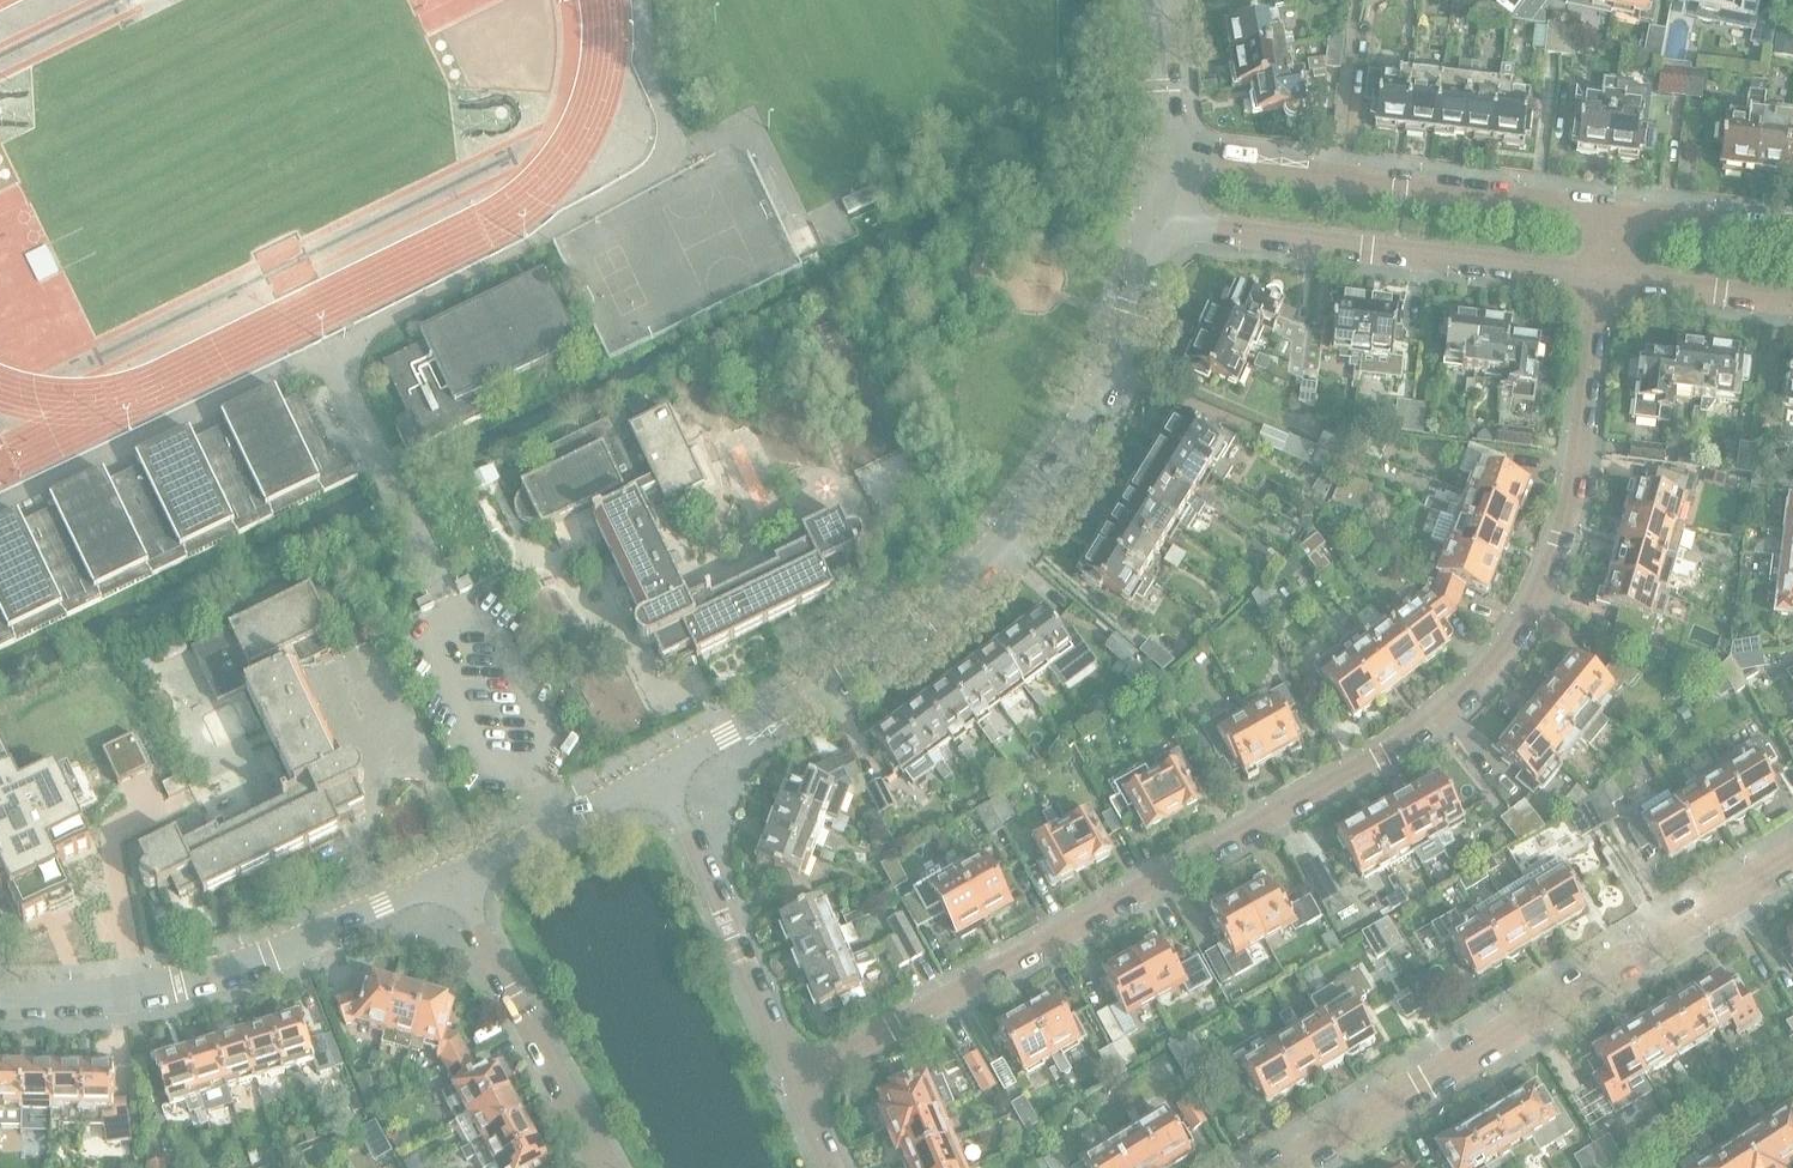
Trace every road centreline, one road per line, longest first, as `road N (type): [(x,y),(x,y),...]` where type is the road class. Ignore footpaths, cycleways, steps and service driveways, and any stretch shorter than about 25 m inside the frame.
road 1 (residential): [(1609,279),(1577,505),(1559,566),(1541,612),(1482,685),(1421,736),(797,1078)]
road 2 (residential): [(662,775),(847,676),(1023,542),(1091,444),(1173,221)]
road 3 (residential): [(1288,1167),(1792,856)]
road 4 (residential): [(0,1000),(36,1003),(195,979),(267,959),(449,884)]
road 5 (residential): [(1173,221),(1609,279)]
road 6 (residential): [(1616,212),(1183,162)]
road 7 (residential): [(797,1078),(662,775)]
road 8 (residential): [(449,884),(606,1167)]
road 9 (residential): [(449,884),(662,775)]
road 10 (residential): [(1609,279),(1792,302)]
road 11 (residential): [(1792,233),(1616,212)]
road 12 (residential): [(1169,0),(1183,162)]

